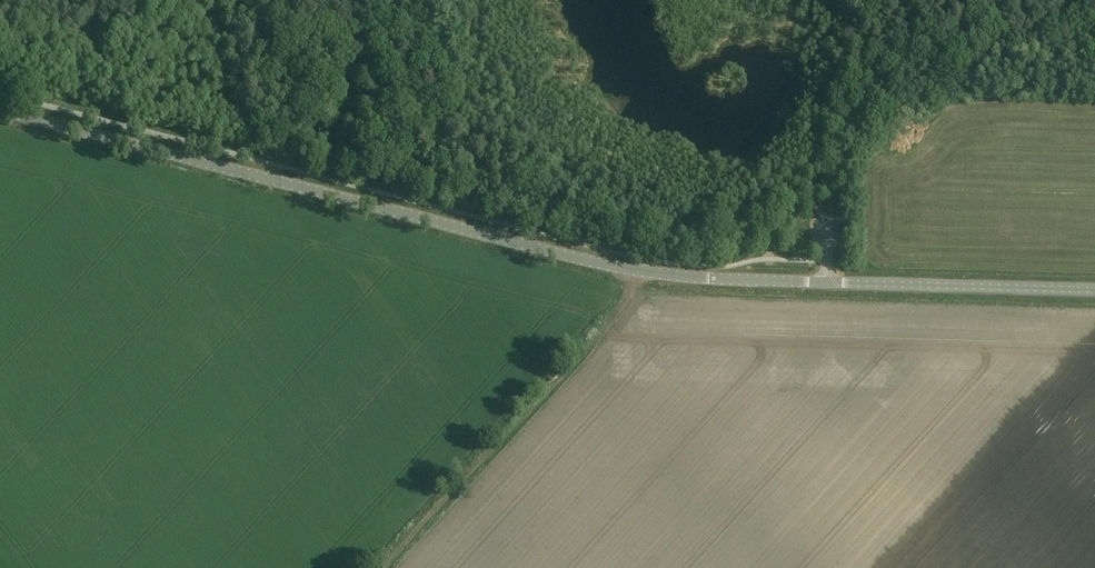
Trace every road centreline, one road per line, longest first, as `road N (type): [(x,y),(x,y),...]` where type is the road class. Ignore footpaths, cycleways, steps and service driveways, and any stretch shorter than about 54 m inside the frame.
road 1 (tertiary): [(1094,291),(648,272),(0,109)]
road 2 (track): [(641,270),(637,285),(583,348),(380,567)]
road 3 (track): [(641,270),(653,248),(726,226),(800,179),(900,83)]
road 4 (track): [(900,83),(1034,0)]

